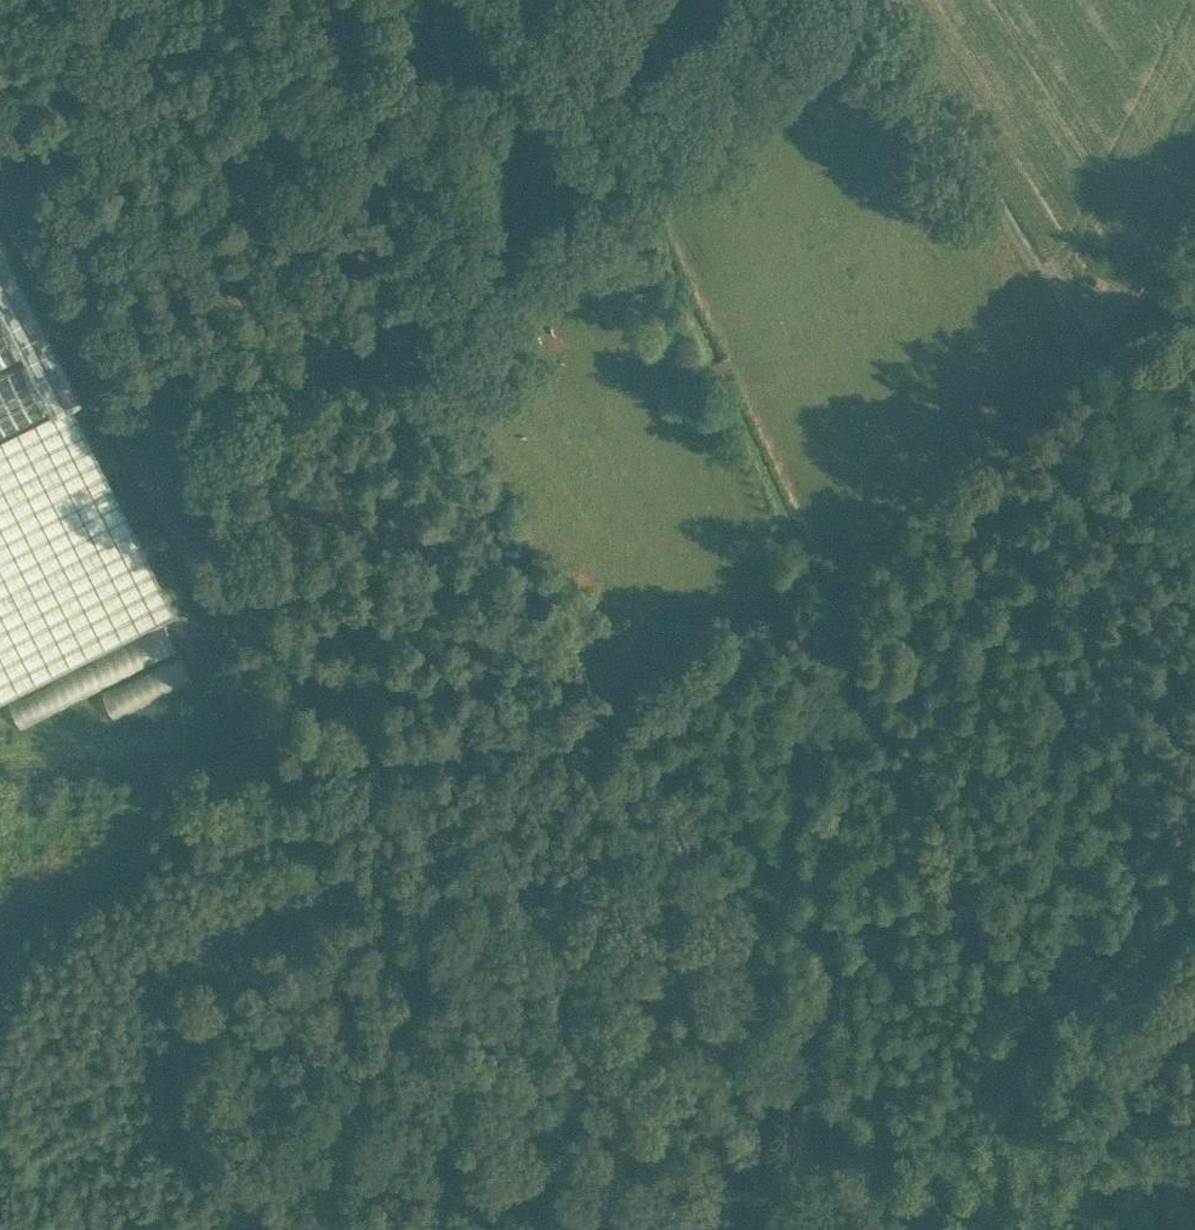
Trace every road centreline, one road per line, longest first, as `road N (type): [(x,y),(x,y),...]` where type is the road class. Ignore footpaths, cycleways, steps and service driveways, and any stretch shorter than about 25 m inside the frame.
road 1 (track): [(887,0),(1194,509)]

